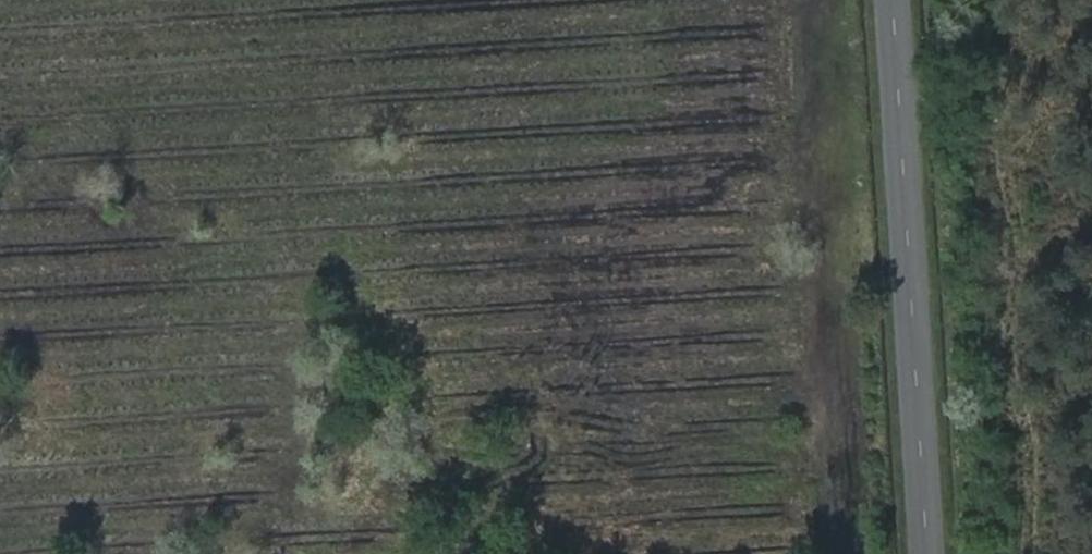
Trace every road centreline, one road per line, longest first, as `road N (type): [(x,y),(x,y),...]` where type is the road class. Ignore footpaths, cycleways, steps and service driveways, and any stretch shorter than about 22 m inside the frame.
road 1 (secondary): [(904,0),(939,553)]

